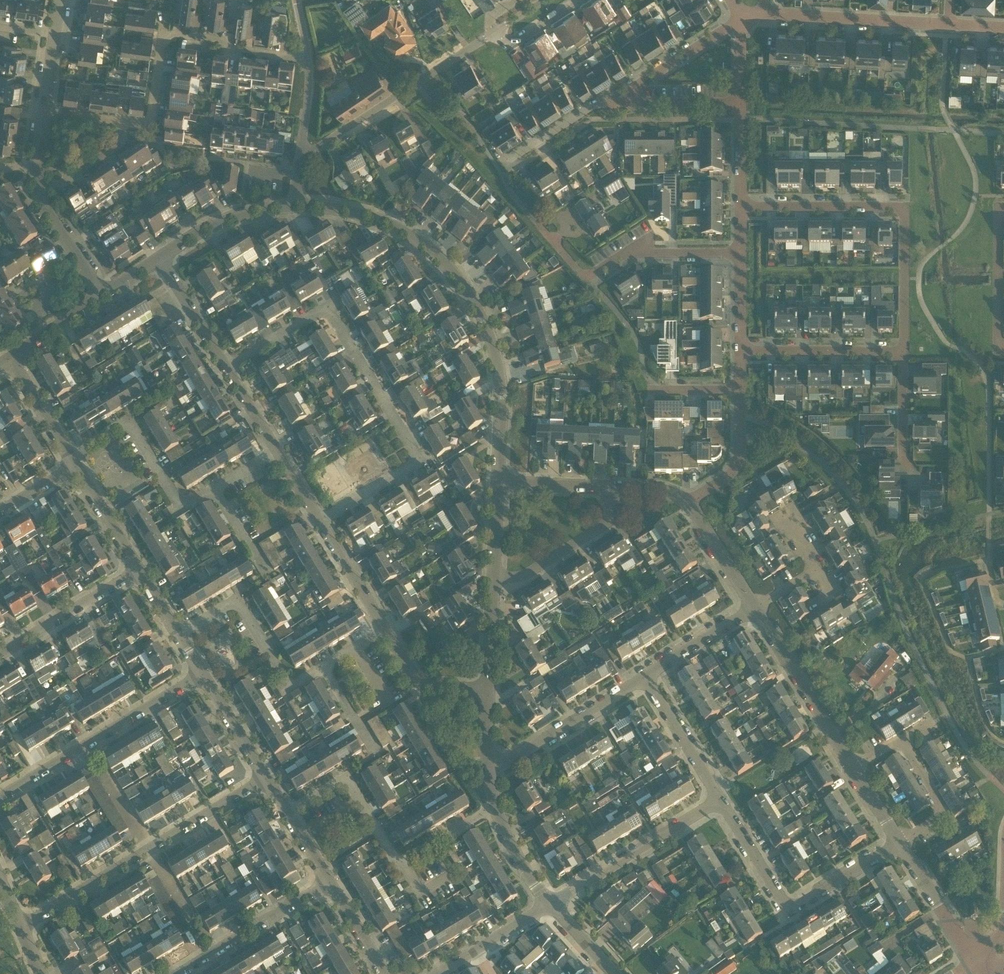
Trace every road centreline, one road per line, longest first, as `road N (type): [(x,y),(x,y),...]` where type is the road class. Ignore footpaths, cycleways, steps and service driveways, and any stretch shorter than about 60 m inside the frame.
road 1 (residential): [(322,522),(417,457),(333,314),(320,312),(227,366)]
road 2 (residential): [(499,479),(500,384),(480,312),(421,246),(370,215),(294,203)]
road 3 (residential): [(741,207),(905,207),(904,351)]
road 4 (residential): [(300,160),(551,0)]
road 5 (residential): [(19,927),(266,778)]
road 6 (residential): [(124,125),(151,123),(168,36),(308,53)]
road 7 (residential): [(892,844),(795,903),(783,896),(726,799)]
road 8 (residential): [(0,797),(204,674)]
road 9 (residential): [(550,903),(726,799)]
road 10 (residential): [(554,243),(582,273),(628,252),(740,253)]
road 11 (residential): [(325,667),(298,683),(286,680),(237,602),(180,635)]
road 12 (residential): [(214,489),(179,502),(130,425),(70,456)]
road 13 (residential): [(853,772),(750,608)]
road 14 (residential): [(489,772),(653,670)]
road 15 (residential): [(948,23),(771,14)]
road 16 (residential): [(178,973),(329,882)]
road 17 (residential): [(495,579),(521,578),(613,521),(620,488)]
road 18 (residential): [(287,814),(349,783),(404,863)]
road 19 (residential): [(0,655),(141,571)]
road 20 (residential): [(904,351),(741,351)]
road 21 (residential): [(744,18),(608,104)]
road 22 (residential): [(726,799),(653,670)]
road 23 (residential): [(892,844),(946,815),(902,743)]
road 24 (residential): [(294,203),(240,216),(163,262)]
road 25 (residential): [(973,963),(892,844)]
road 26 (residential): [(1003,207),(1001,350)]
road 27 (residential): [(741,393),(735,472),(686,504)]
road 28 (residential): [(495,688),(427,685),(388,630)]
road 29 (residential): [(608,104),(741,104)]
road 30 (residential): [(388,630),(322,522)]
road 31 (residential): [(107,296),(41,188)]
road 32 (residential): [(141,571),(75,465)]
road 33 (residential): [(227,366),(163,262)]
road 34 (residential): [(750,608),(686,504)]
road 35 (residential): [(620,488),(499,479)]
road 36 (residential): [(266,778),(204,674)]

